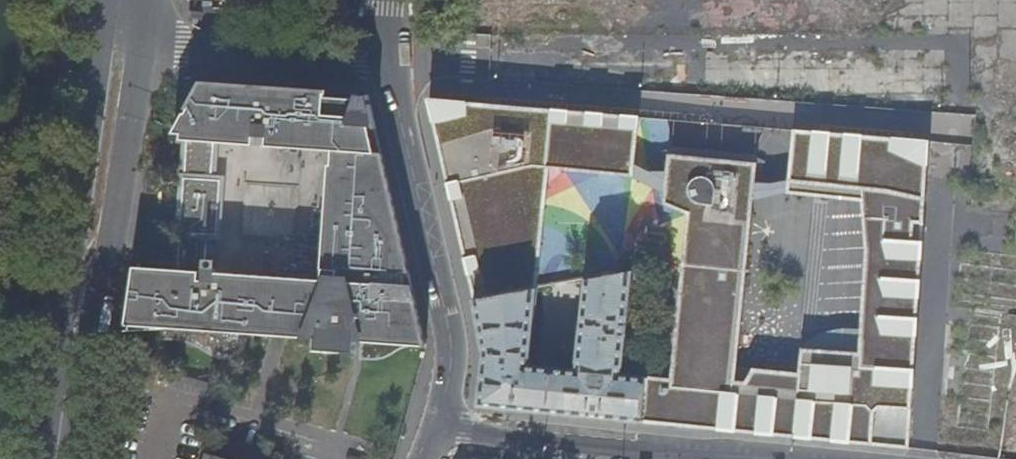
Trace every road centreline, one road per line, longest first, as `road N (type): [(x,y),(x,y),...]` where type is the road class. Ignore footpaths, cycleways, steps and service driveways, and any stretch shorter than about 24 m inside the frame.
road 1 (residential): [(939,113),(392,64)]
road 2 (primary): [(104,20),(41,458)]
road 3 (primary): [(73,458),(141,49)]
road 4 (residential): [(433,458),(450,429),(455,331),(392,64)]
road 5 (residential): [(141,49),(392,64)]

